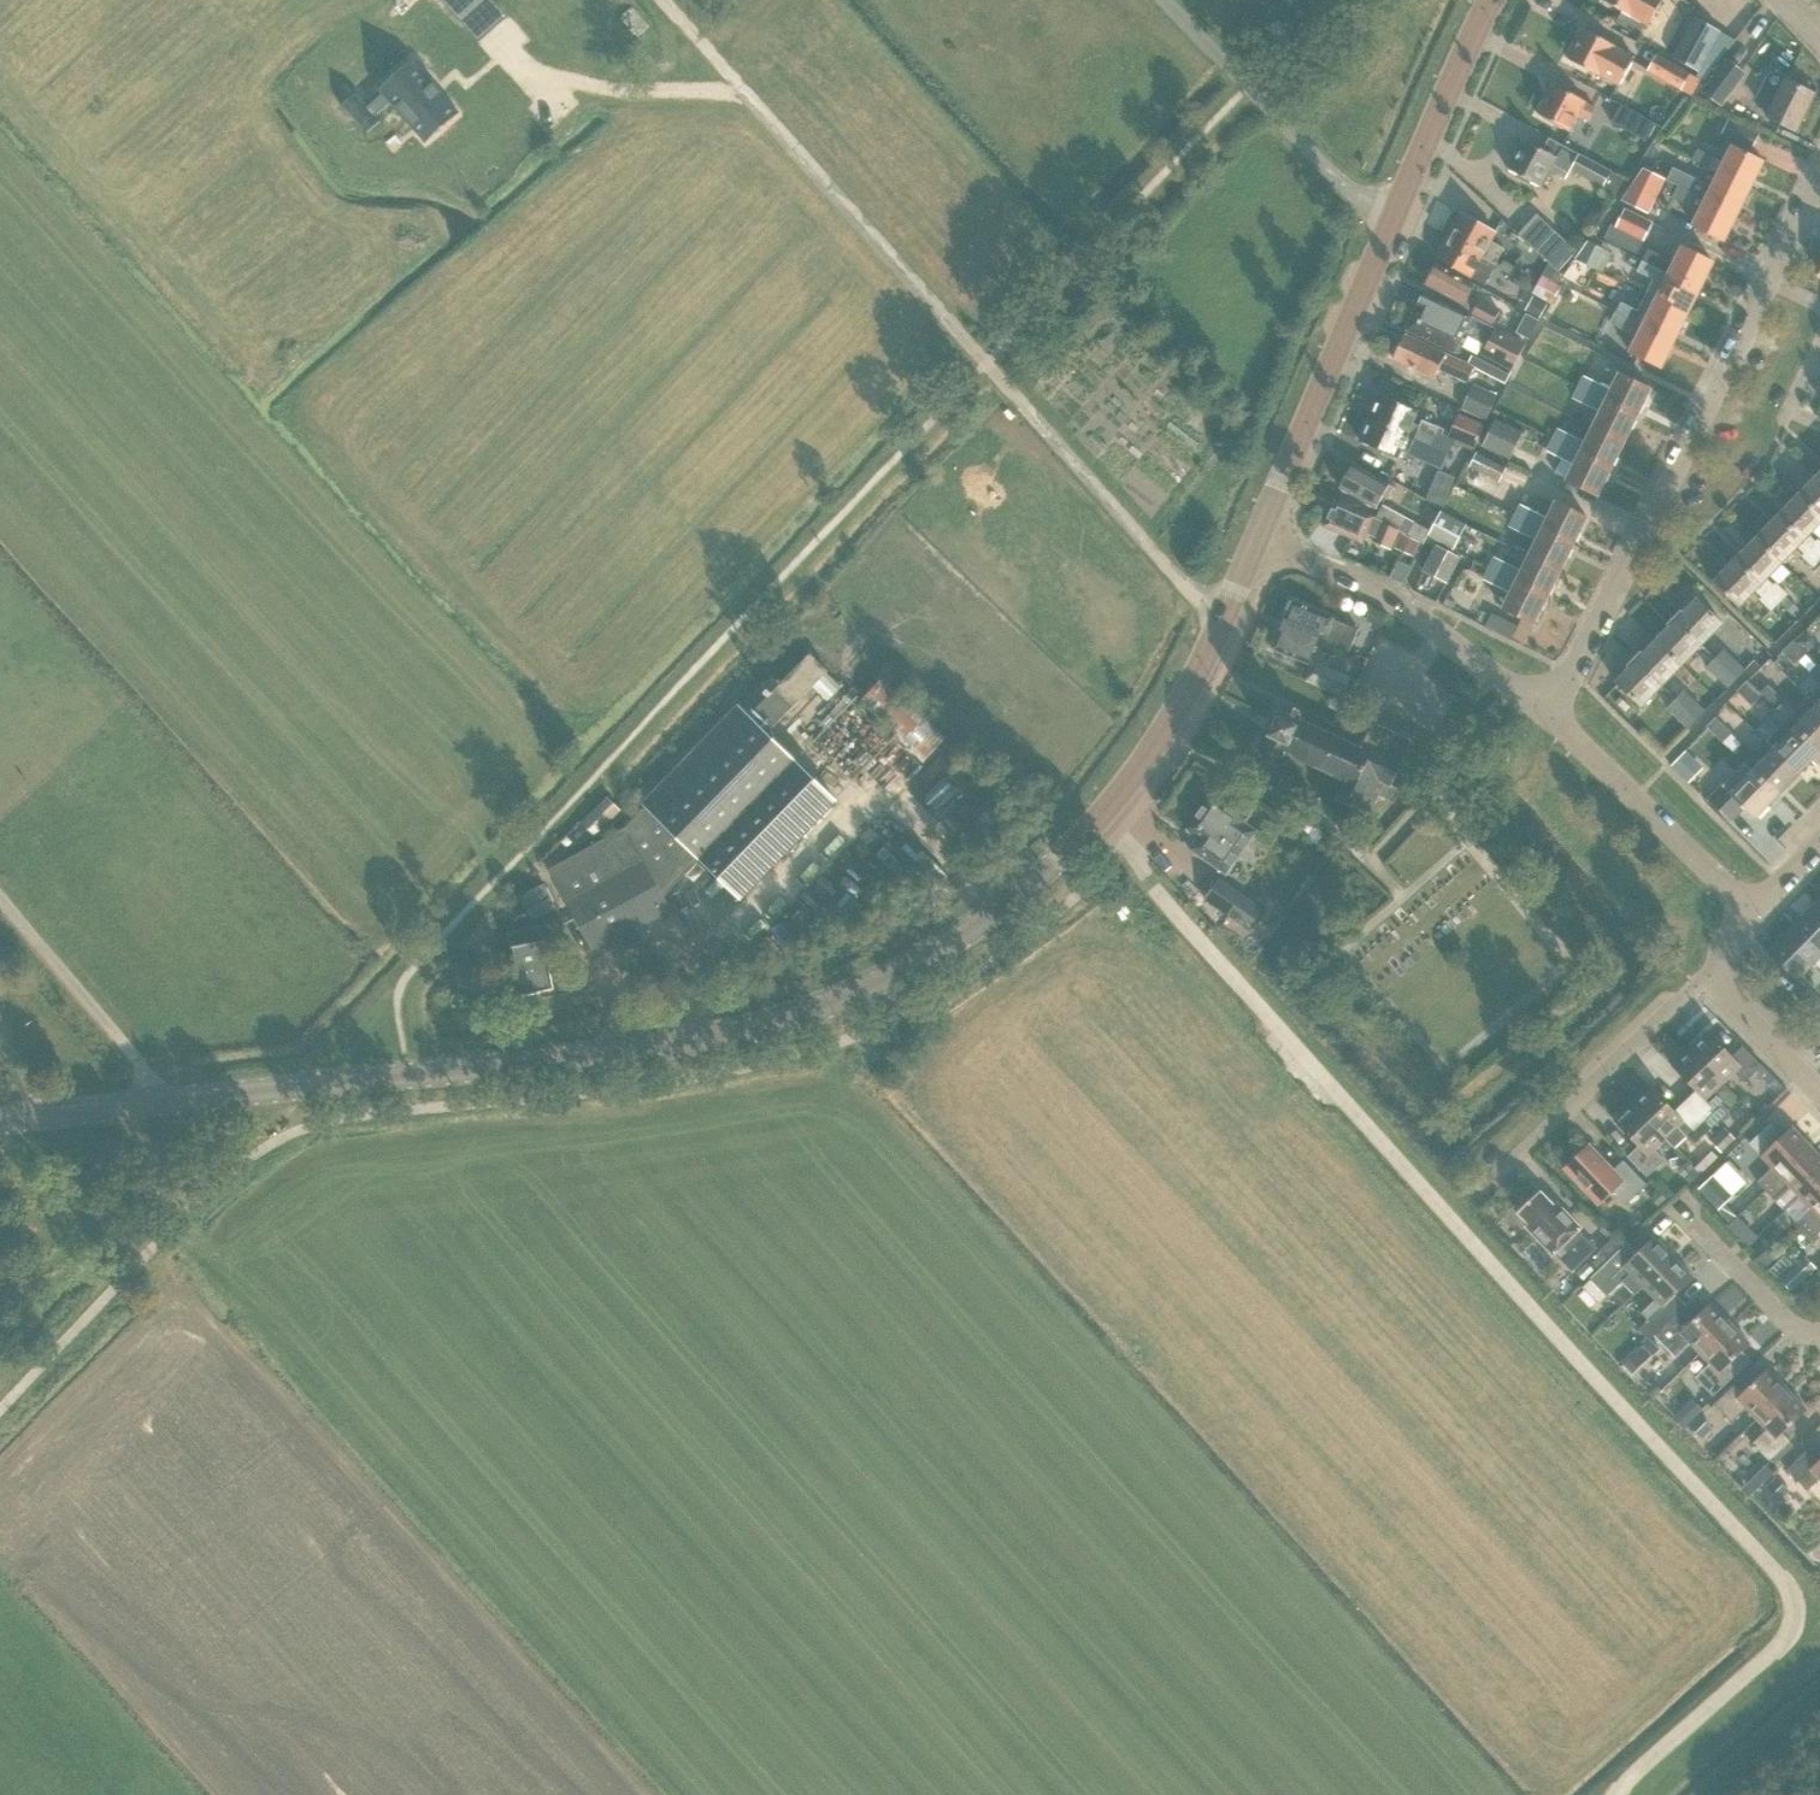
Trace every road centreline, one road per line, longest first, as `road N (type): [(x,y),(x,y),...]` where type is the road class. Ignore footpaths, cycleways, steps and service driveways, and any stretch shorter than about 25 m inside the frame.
road 1 (tertiary): [(0,1126),(654,1052),(794,1023),(921,956),(1059,859),(1143,764),(1257,542)]
road 2 (track): [(1615,1794),(1792,1630),(1786,1578),(1223,965),(1101,812)]
road 3 (tertiary): [(1257,542),(1491,0)]
road 4 (residential): [(1547,718),(1762,286)]
road 5 (residential): [(1547,718),(1394,601),(1257,542)]
road 6 (residential): [(1707,984),(1687,993),(1498,1177)]
road 7 (residential): [(1741,907),(1547,718)]
road 8 (residential): [(1678,1214),(1795,1333),(1819,1338)]
road 9 (residential): [(1819,1096),(1707,984)]
road 10 (residential): [(1762,286),(1819,172)]

